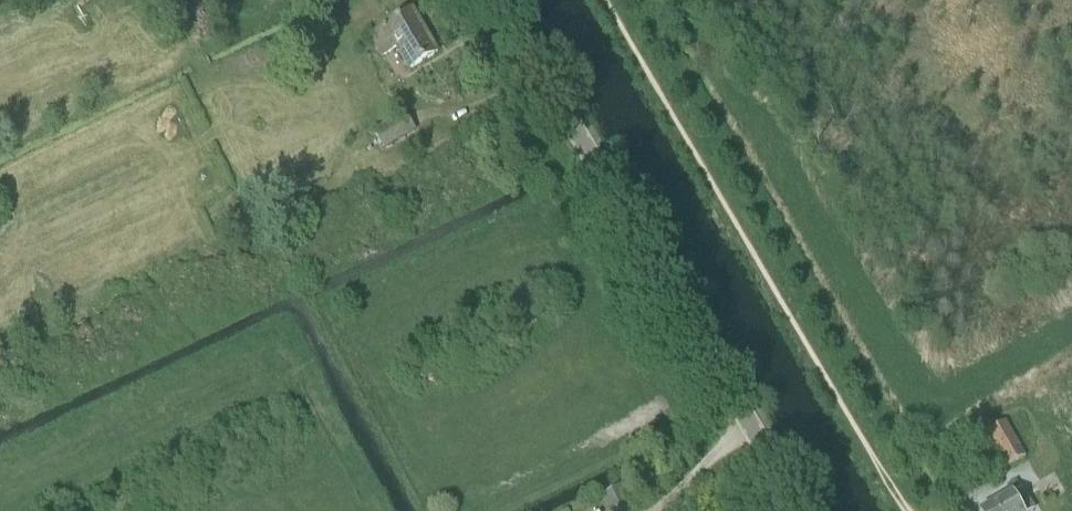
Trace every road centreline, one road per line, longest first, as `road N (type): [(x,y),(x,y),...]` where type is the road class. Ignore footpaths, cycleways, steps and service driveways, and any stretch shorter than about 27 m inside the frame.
road 1 (tertiary): [(800,510),(497,0)]

